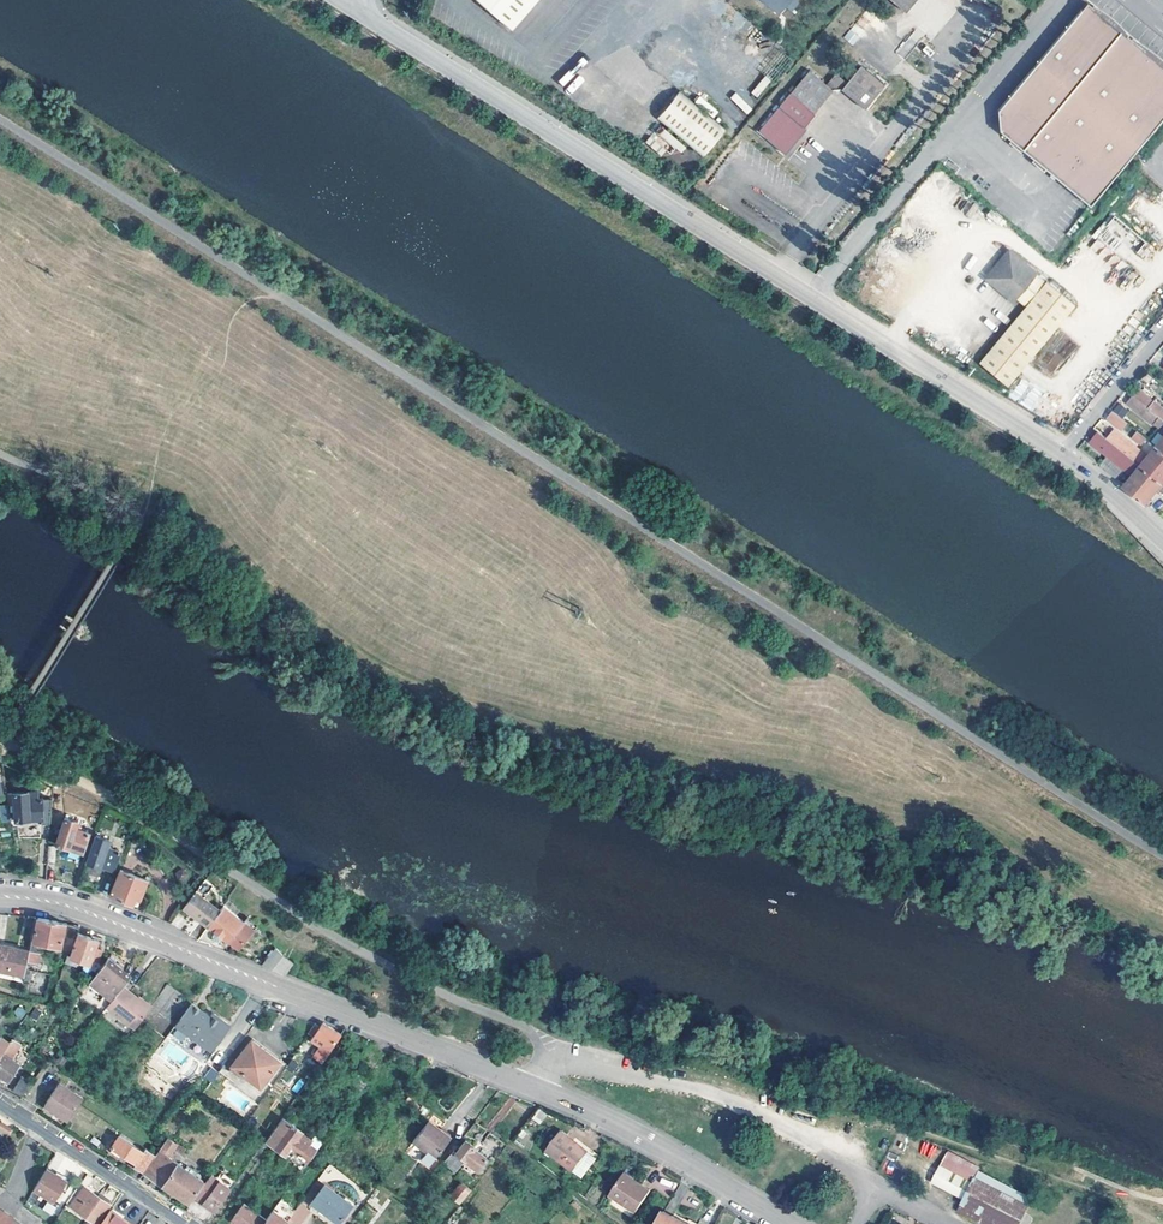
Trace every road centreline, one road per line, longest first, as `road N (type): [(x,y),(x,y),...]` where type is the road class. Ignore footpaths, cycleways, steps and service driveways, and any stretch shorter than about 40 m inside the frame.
road 1 (track): [(0,119),(1162,855)]
road 2 (secondary): [(536,1089),(77,910),(0,900)]
road 3 (residential): [(347,5),(814,299)]
road 4 (residential): [(1060,0),(814,299)]
road 5 (residential): [(814,299),(1063,454)]
road 6 (secondary): [(788,1223),(645,1137),(536,1089)]
road 7 (tertiary): [(180,1223),(0,1105)]
road 8 (residential): [(1162,333),(1063,454)]
road 9 (residential): [(1063,454),(1162,539)]

